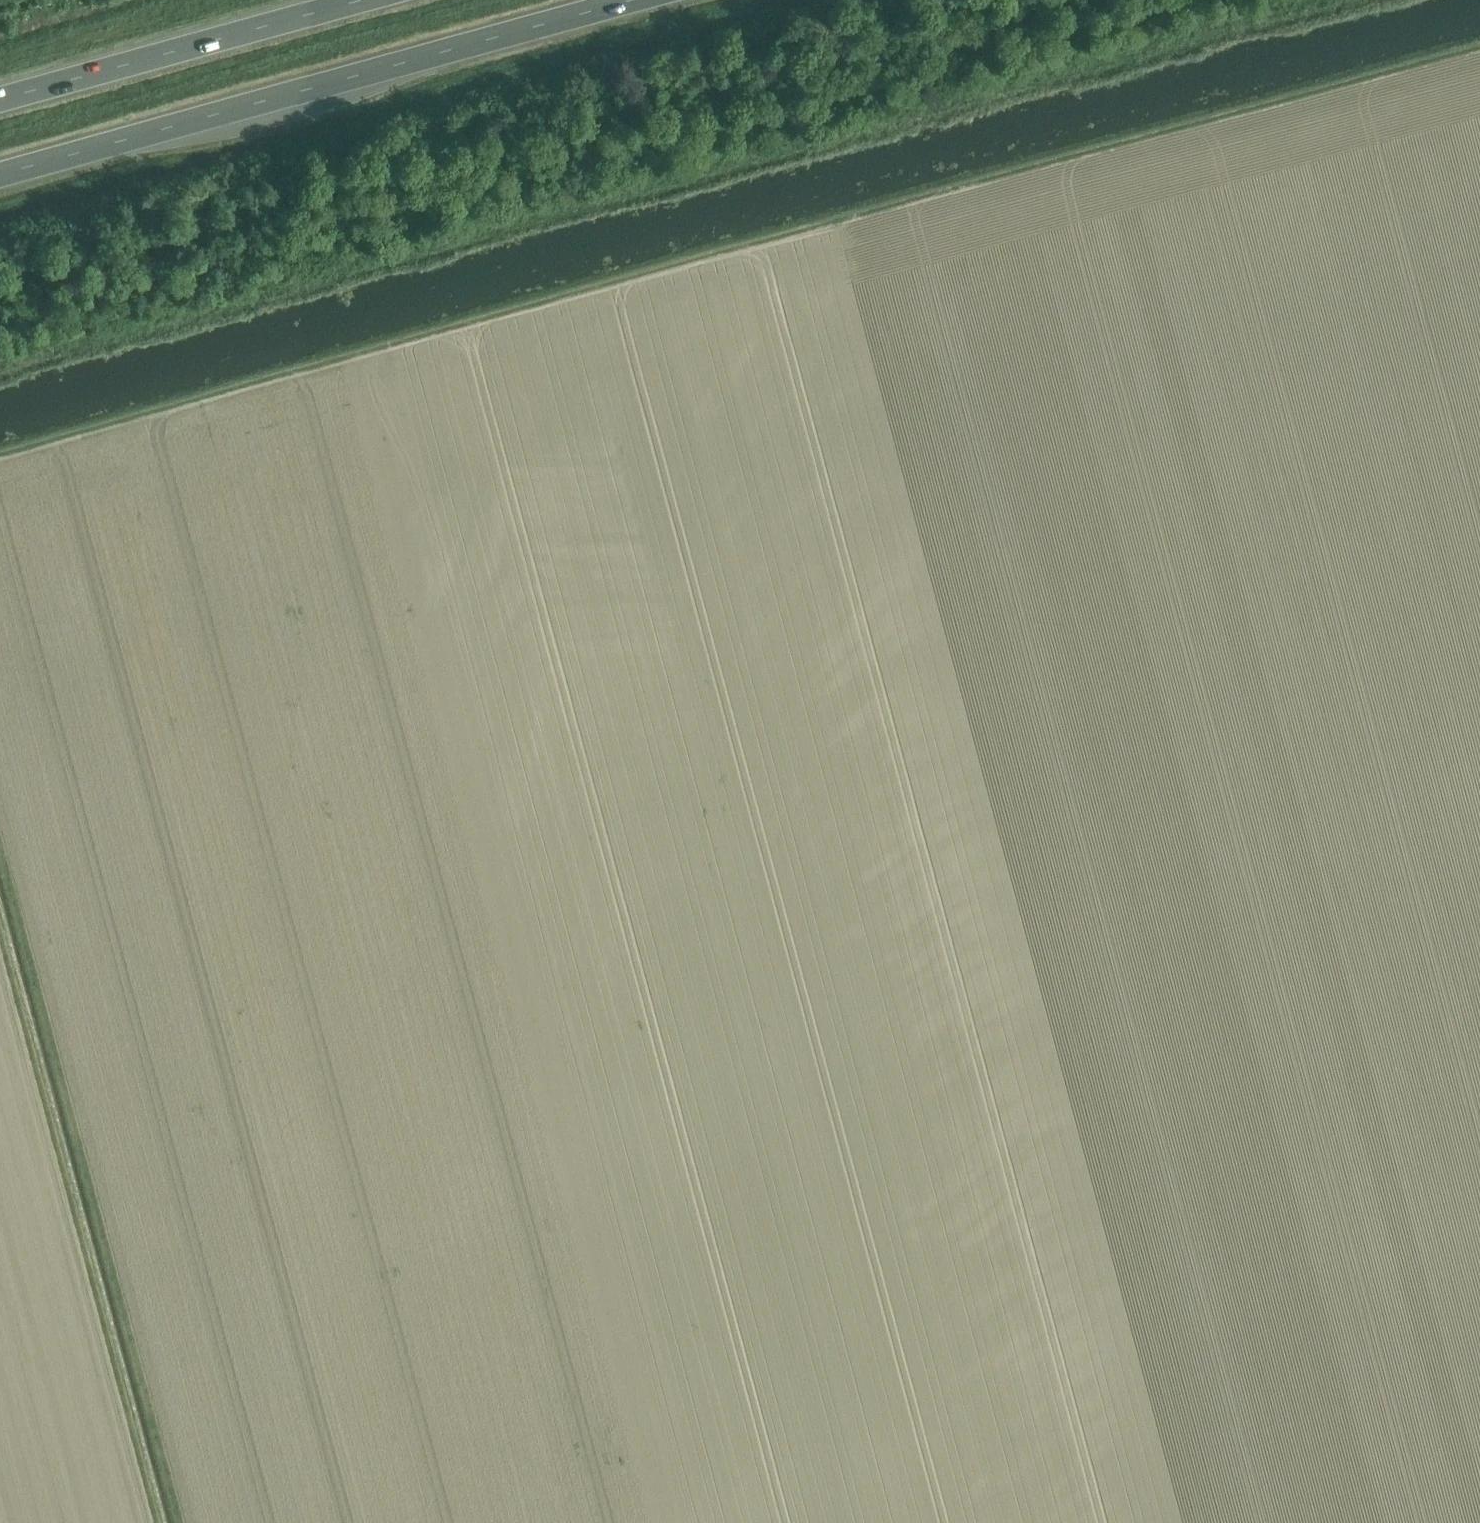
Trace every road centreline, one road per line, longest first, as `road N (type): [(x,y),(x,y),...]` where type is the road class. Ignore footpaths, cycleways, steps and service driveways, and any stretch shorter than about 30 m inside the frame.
road 1 (trunk): [(0,178),(651,0)]
road 2 (trunk): [(377,0),(0,104)]

